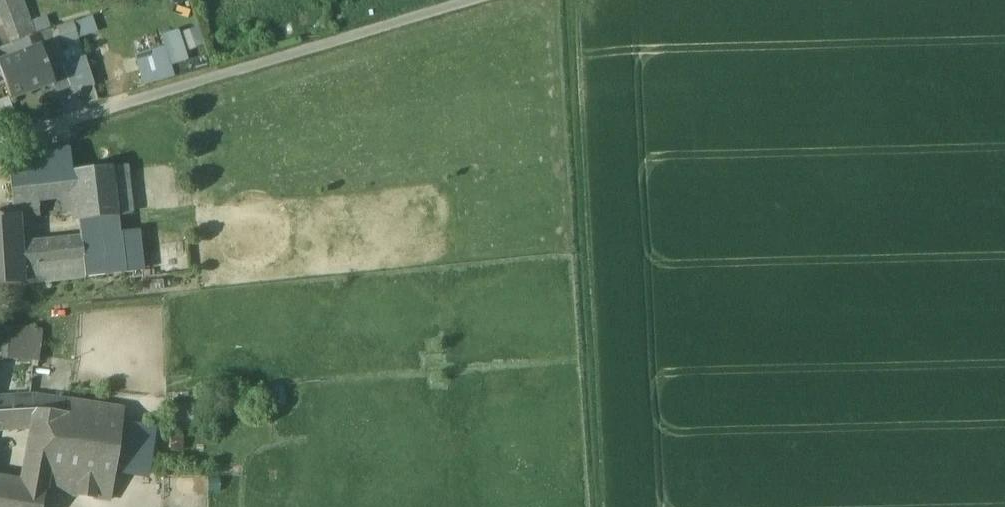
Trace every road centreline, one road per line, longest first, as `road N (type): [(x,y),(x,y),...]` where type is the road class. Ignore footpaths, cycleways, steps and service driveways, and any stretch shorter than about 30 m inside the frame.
road 1 (track): [(568,0),(611,506)]
road 2 (residential): [(0,145),(474,0)]

